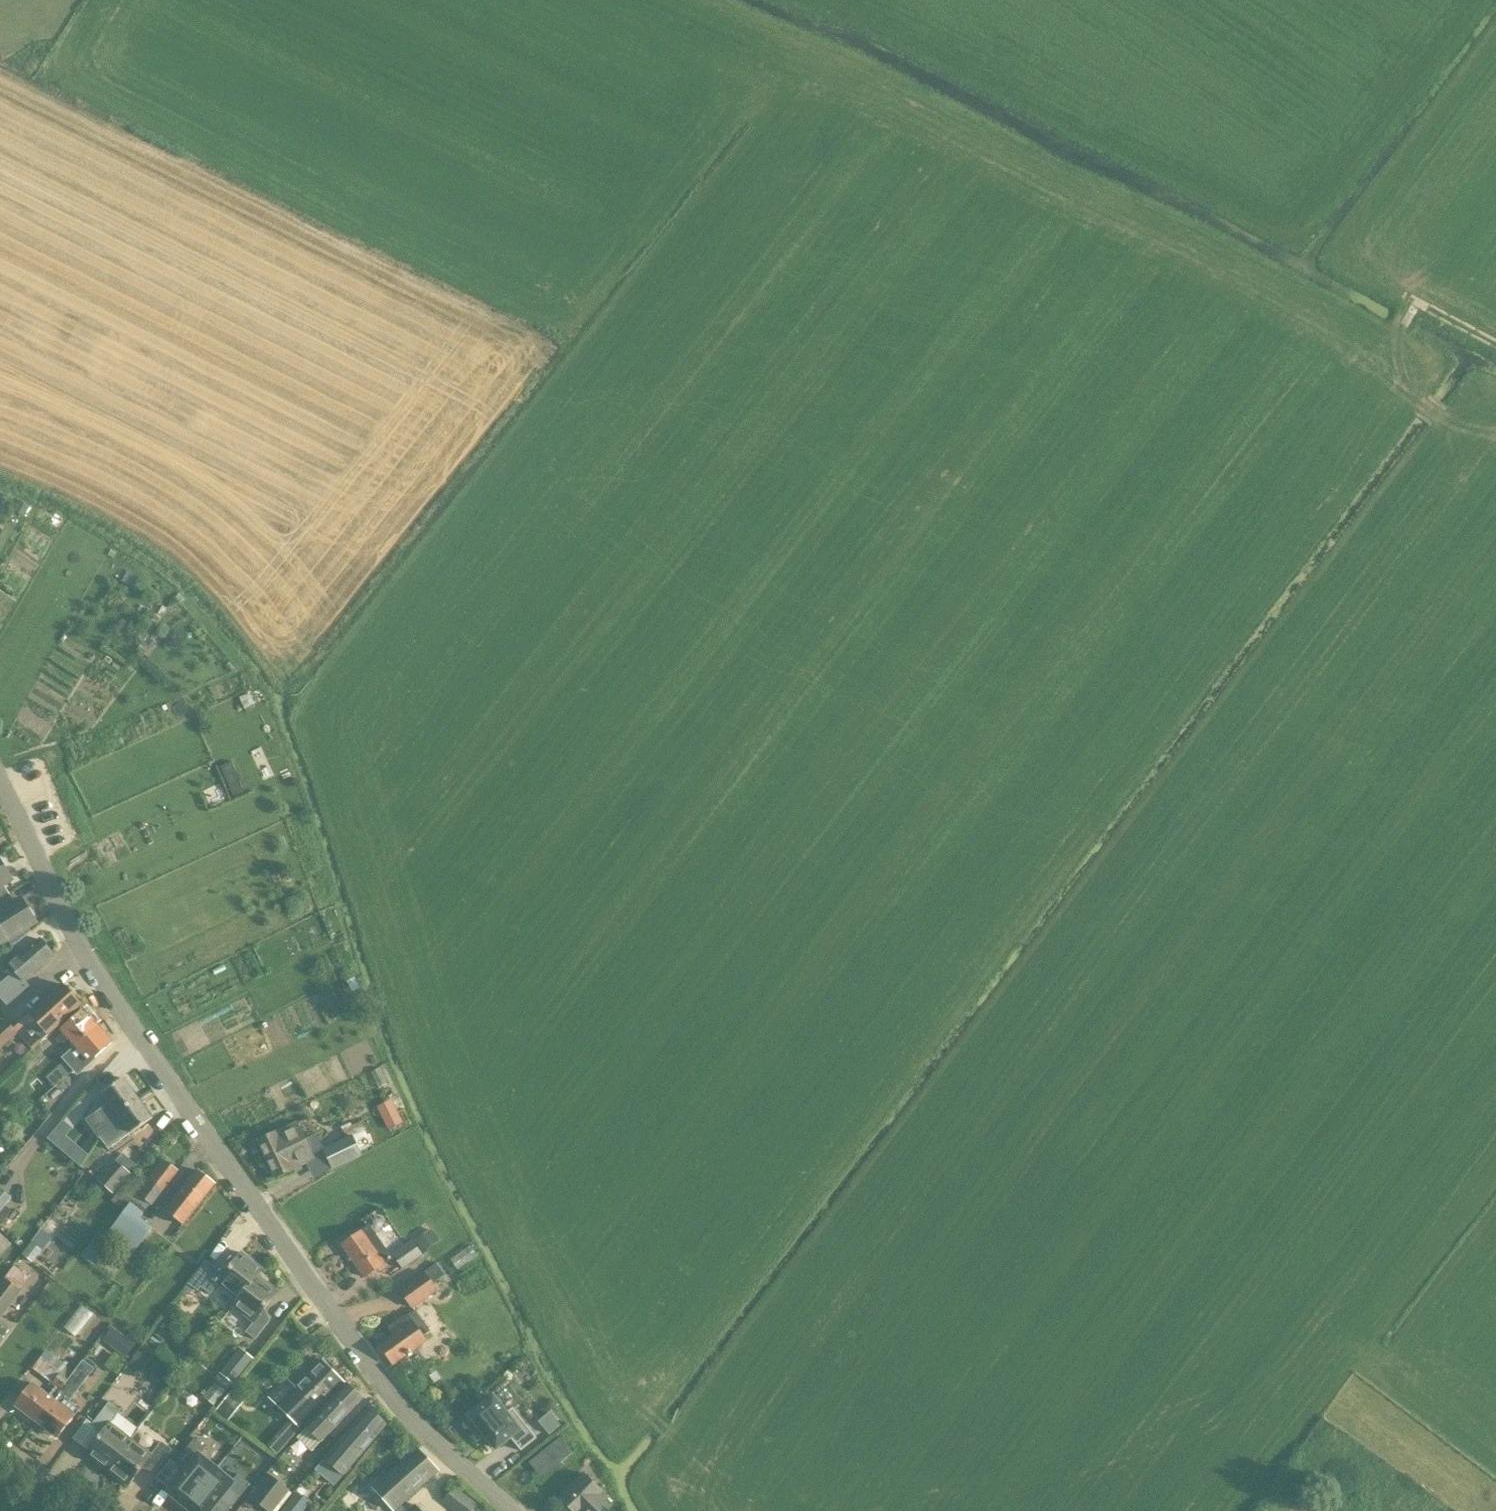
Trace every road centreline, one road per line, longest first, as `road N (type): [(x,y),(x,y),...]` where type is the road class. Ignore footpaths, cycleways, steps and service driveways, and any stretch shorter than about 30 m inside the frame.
road 1 (residential): [(412,1414),(167,1084),(107,991),(0,792)]
road 2 (unclassified): [(137,1510),(0,1443)]
road 3 (unclassified): [(517,1510),(412,1414)]

